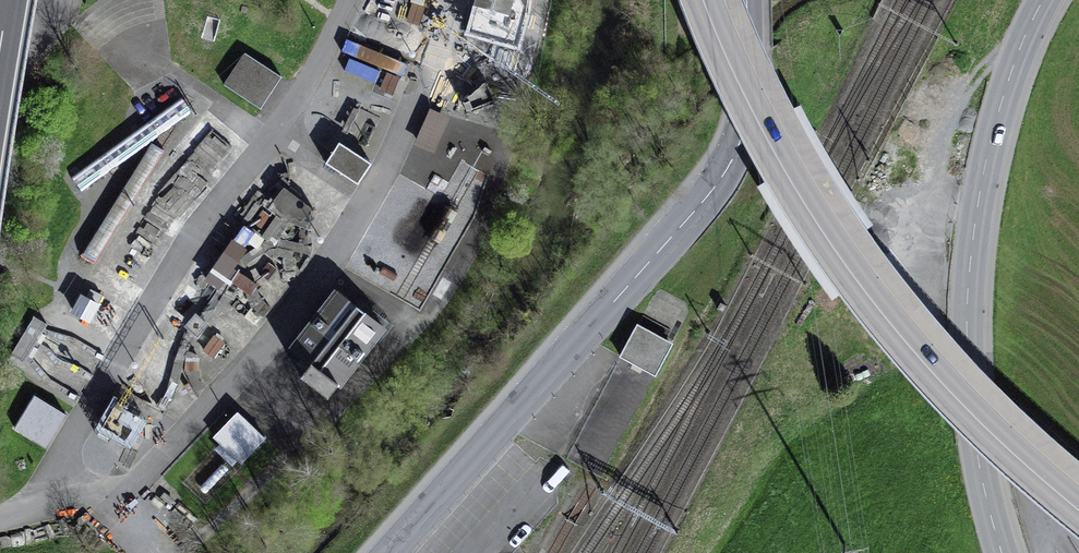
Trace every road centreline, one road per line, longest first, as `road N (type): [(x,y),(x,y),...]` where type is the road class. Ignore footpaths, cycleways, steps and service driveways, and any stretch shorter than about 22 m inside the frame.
road 1 (unclassified): [(748,0),(741,139),(723,177),(395,552)]
road 2 (unclassified): [(1078,494),(972,399),(906,326),(802,176),(717,0)]
road 3 (unclassified): [(1001,552),(964,365),(969,258),(989,140),(1045,0)]

